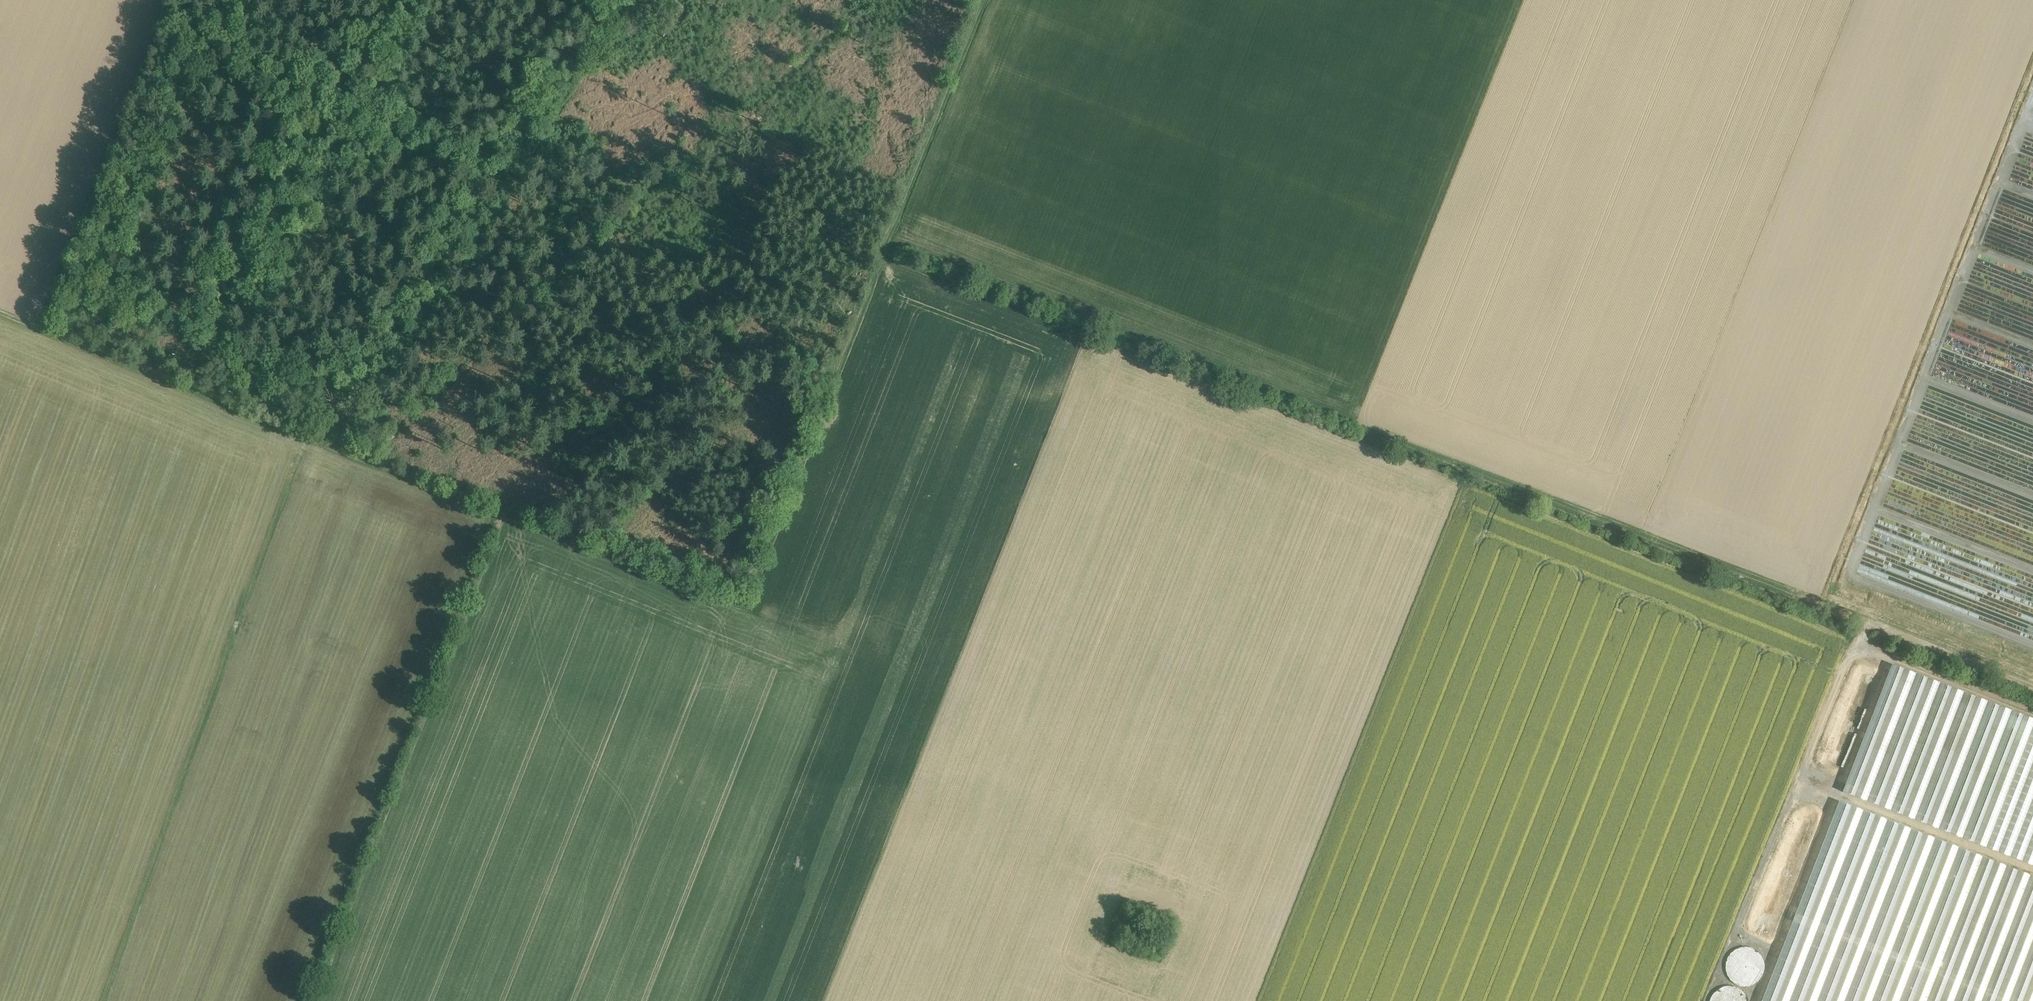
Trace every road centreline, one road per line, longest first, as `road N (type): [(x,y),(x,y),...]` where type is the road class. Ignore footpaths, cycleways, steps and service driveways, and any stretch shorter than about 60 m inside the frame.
road 1 (track): [(0,312),(306,430),(103,1000)]
road 2 (track): [(981,0),(880,245)]

